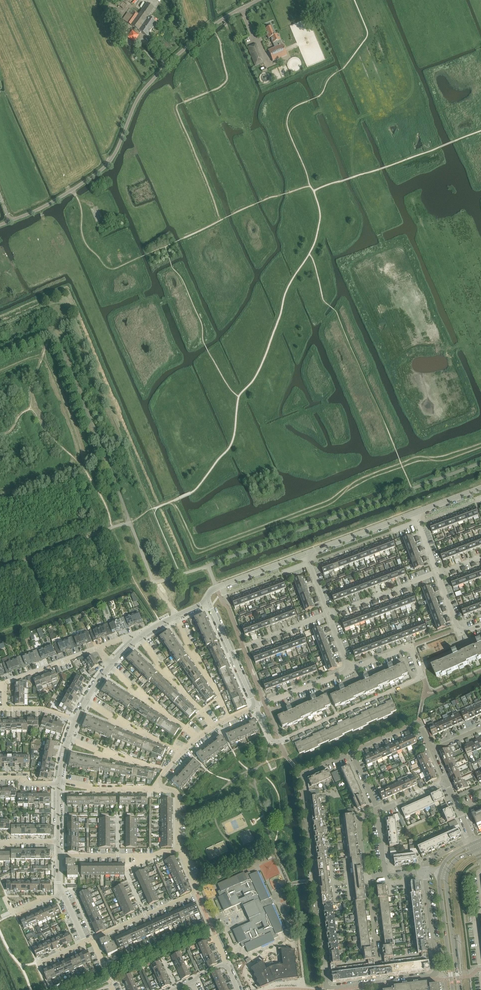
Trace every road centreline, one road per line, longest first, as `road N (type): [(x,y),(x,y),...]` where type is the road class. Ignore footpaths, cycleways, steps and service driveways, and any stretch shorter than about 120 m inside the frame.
road 1 (residential): [(433,945),(432,976),(327,988),(301,775),(352,751)]
road 2 (unclassified): [(0,226),(105,167),(152,81),(215,25),(259,0)]
road 3 (residential): [(256,707),(275,742),(422,677),(419,669)]
road 4 (residential): [(85,942),(196,892),(179,849)]
road 5 (residential): [(154,789),(197,738),(256,707)]
road 6 (residential): [(58,856),(179,849)]

